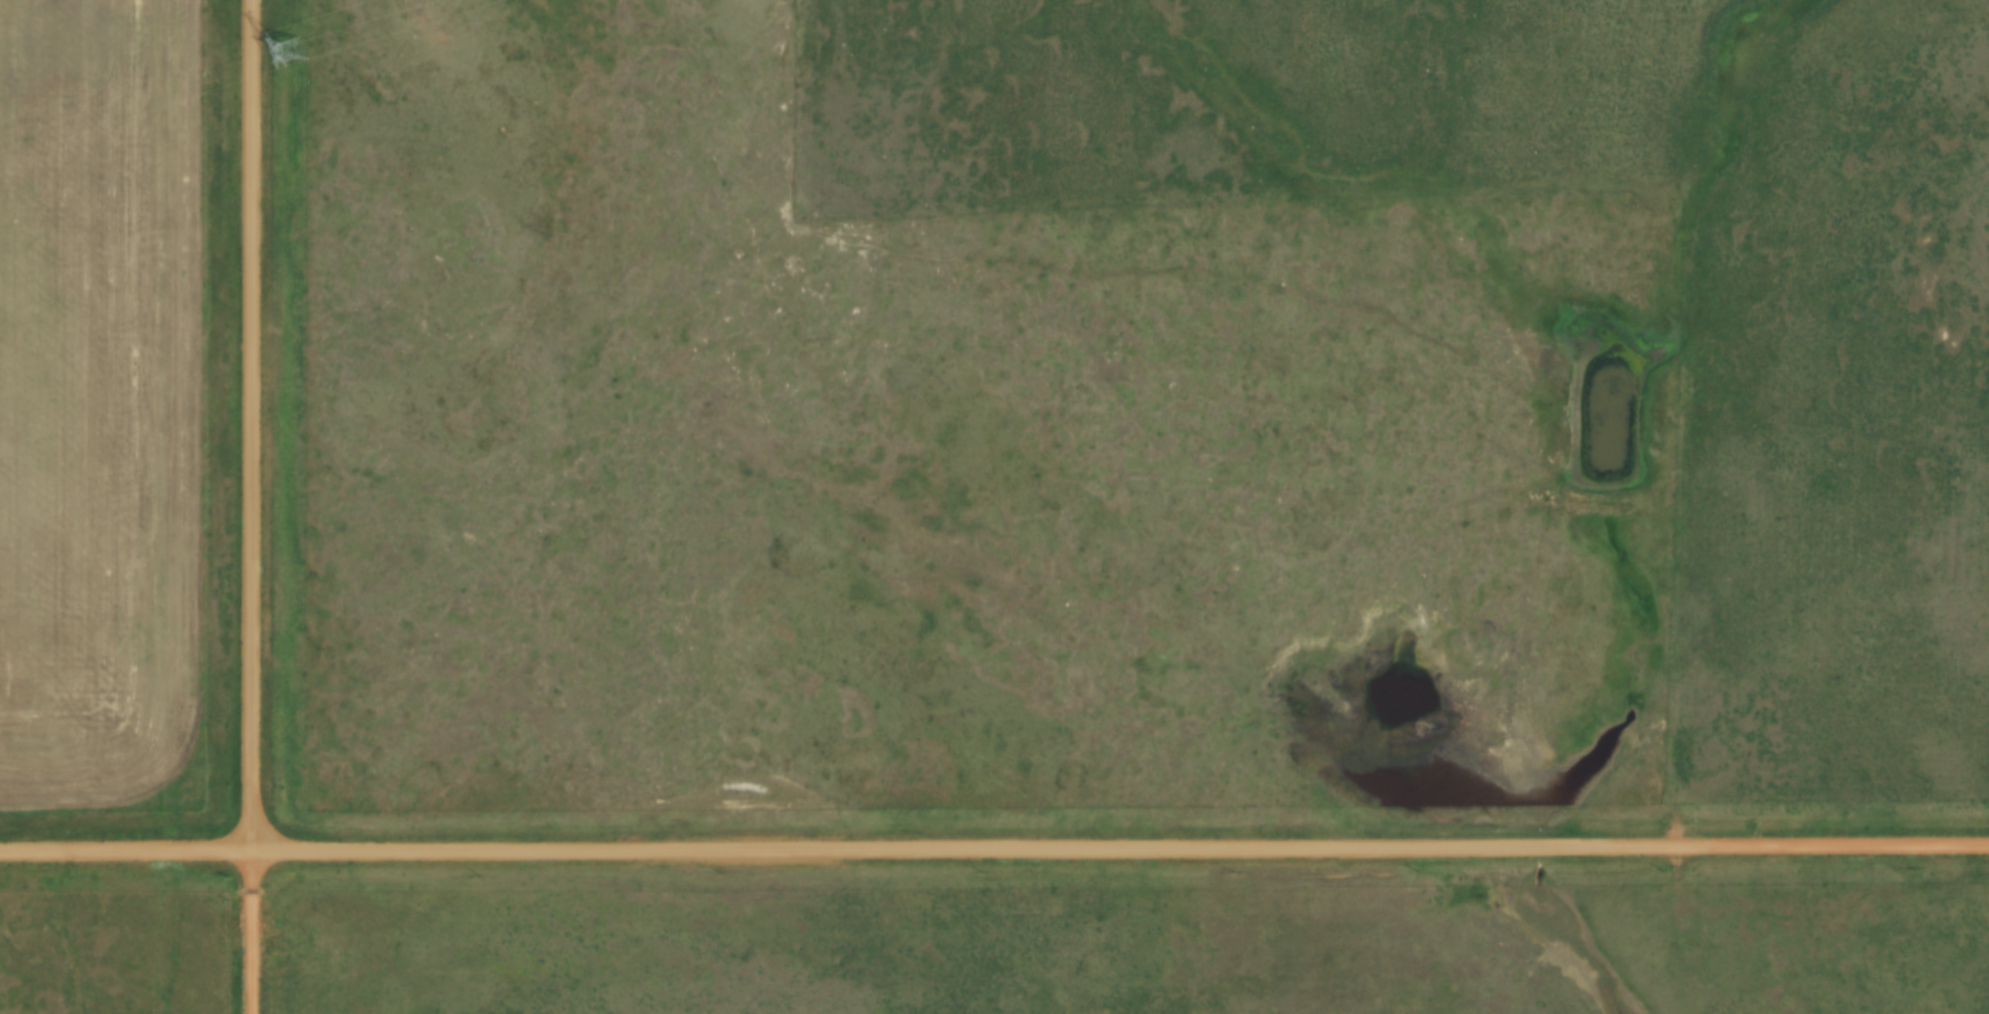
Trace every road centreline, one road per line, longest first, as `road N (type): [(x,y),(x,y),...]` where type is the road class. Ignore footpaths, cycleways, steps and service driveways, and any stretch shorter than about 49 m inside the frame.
road 1 (residential): [(0,852),(1988,847)]
road 2 (residential): [(253,0),(250,853)]

